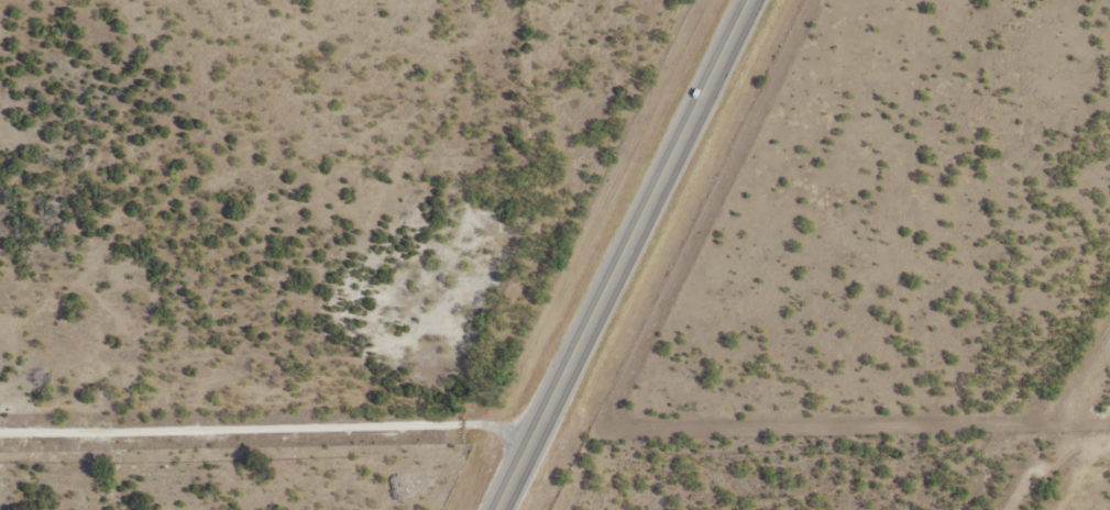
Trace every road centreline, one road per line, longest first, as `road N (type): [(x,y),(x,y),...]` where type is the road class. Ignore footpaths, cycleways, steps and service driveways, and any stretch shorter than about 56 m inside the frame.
road 1 (trunk): [(487,509),(537,434),(753,0)]
road 2 (track): [(0,437),(537,434)]
road 3 (track): [(1109,413),(799,492),(635,509)]

